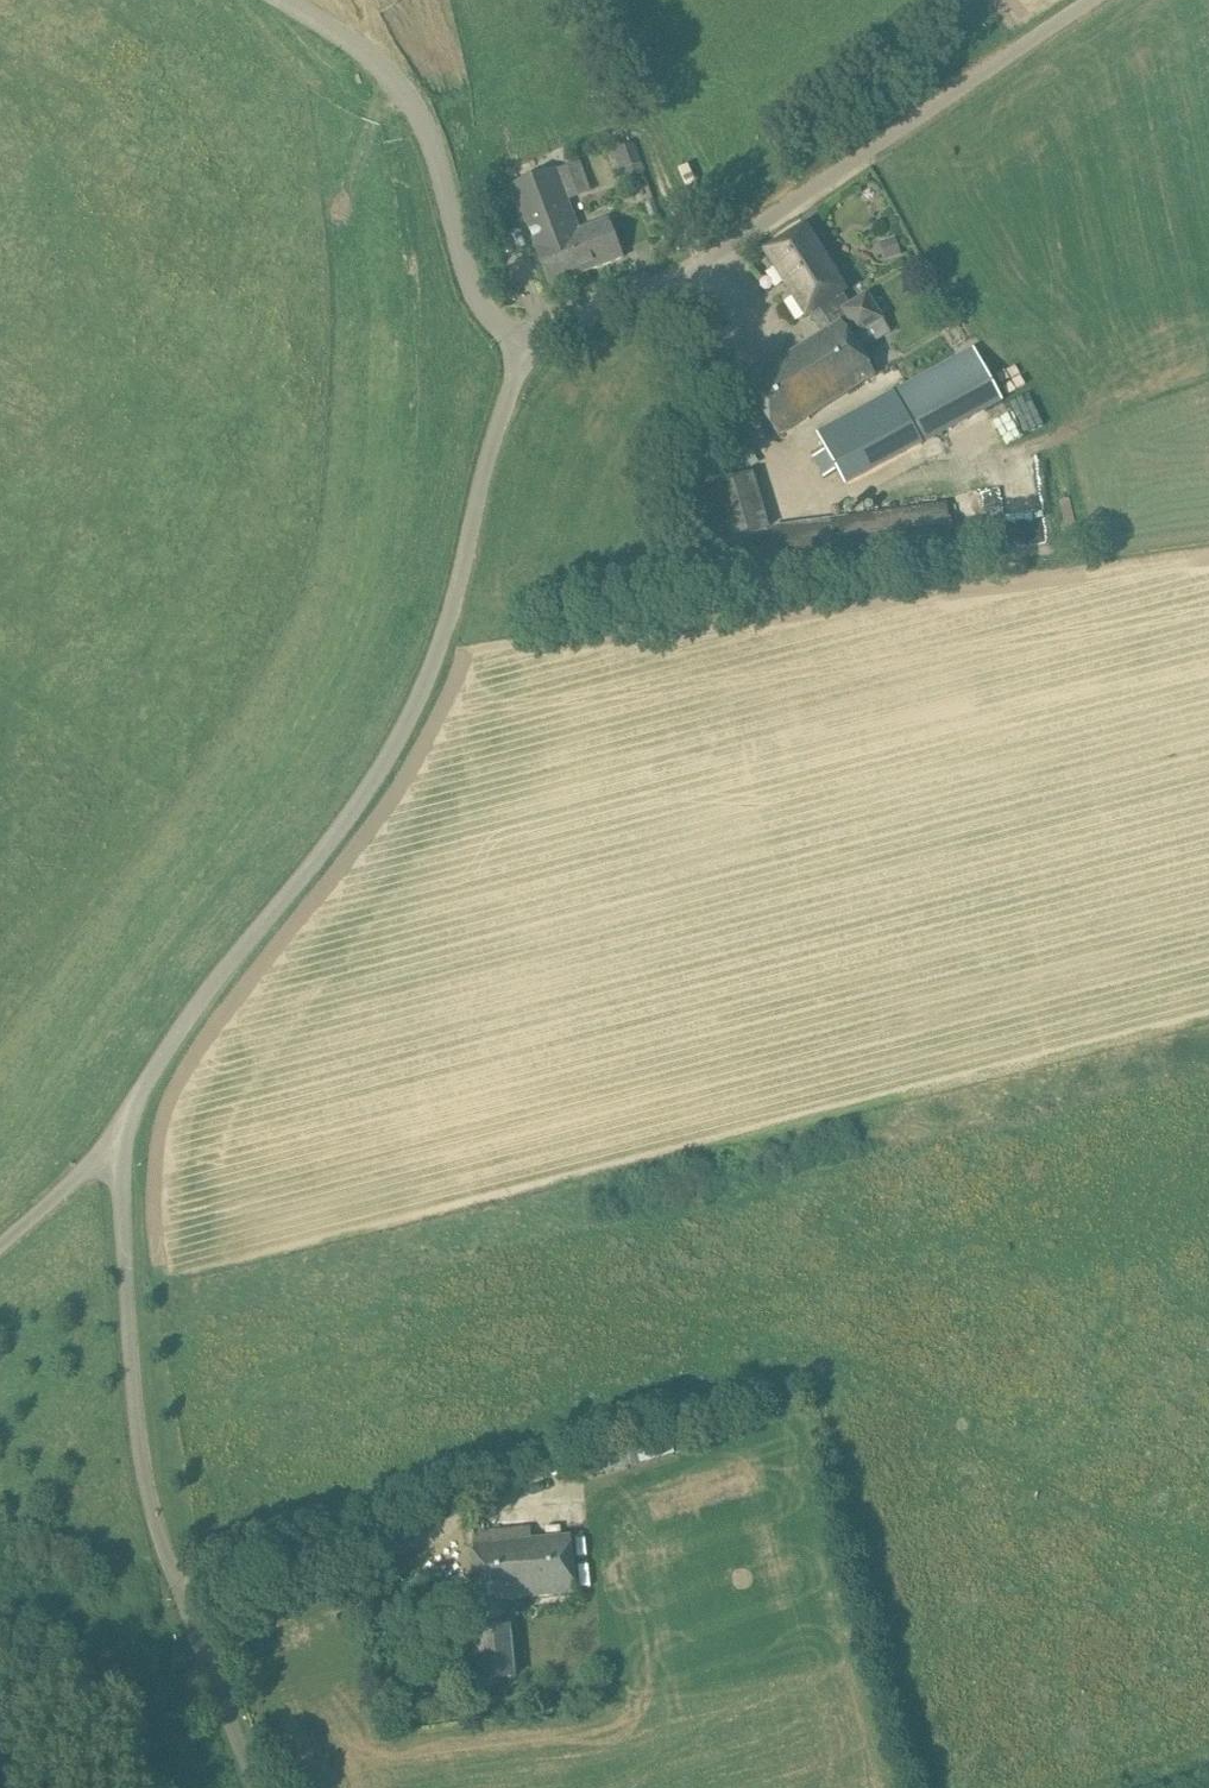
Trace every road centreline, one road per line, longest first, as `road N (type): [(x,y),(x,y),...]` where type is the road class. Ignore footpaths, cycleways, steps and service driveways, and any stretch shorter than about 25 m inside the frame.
road 1 (unclassified): [(119,1137),(157,1064),(324,849),(404,728),(437,656),(524,341)]
road 2 (unclassified): [(258,1787),(179,1590),(146,1479),(133,1393),(119,1137)]
road 3 (unclassified): [(524,341),(703,260),(1090,0)]
road 4 (unclassified): [(524,341),(474,294),(430,141),(393,76),(285,0)]
road 5 (unclassified): [(0,1246),(119,1137)]

